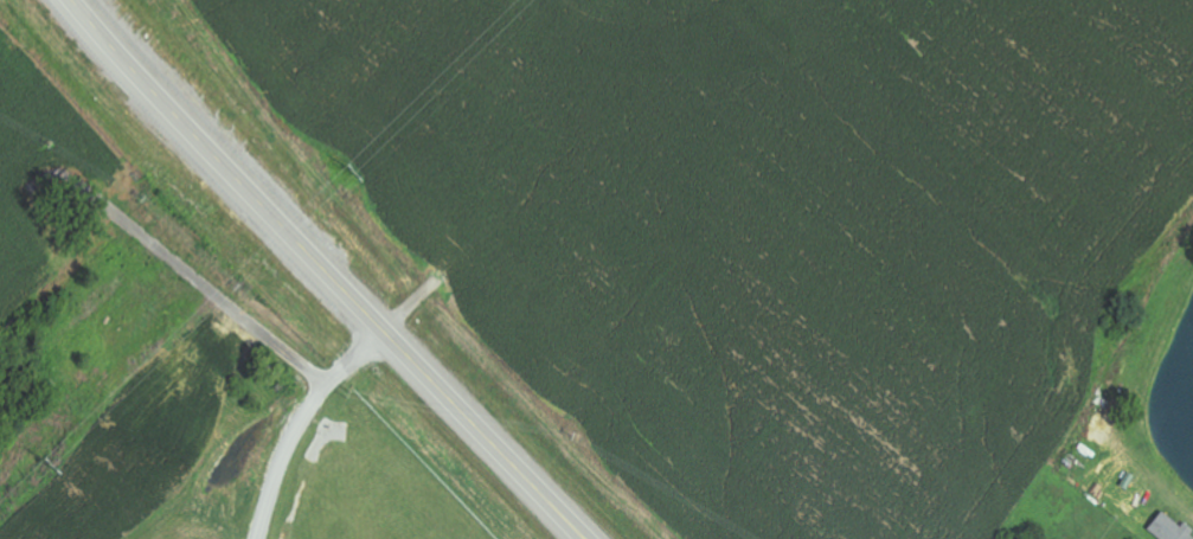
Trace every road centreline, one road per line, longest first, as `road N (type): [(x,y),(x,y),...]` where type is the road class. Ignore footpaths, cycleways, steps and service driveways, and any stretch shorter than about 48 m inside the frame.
road 1 (primary): [(586,538),(73,0)]

